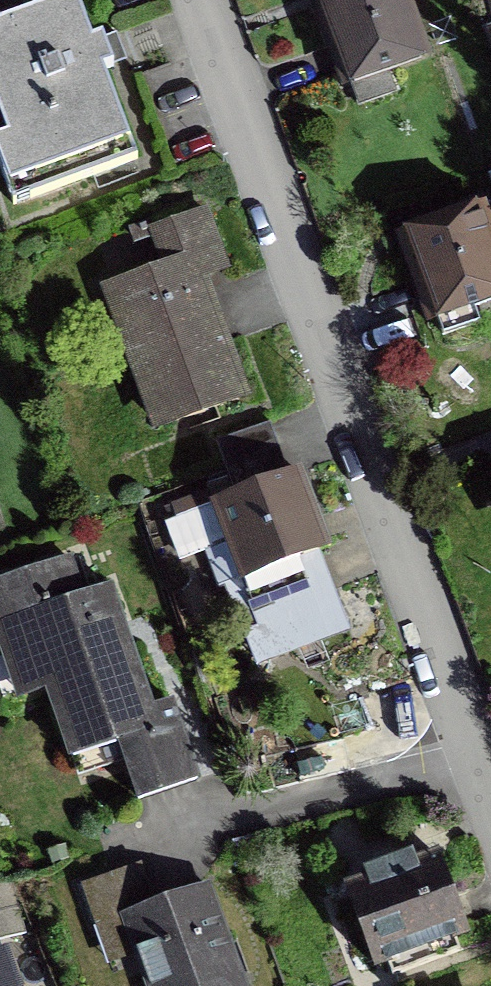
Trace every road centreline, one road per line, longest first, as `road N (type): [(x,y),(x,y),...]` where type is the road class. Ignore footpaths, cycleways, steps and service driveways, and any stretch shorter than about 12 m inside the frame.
road 1 (residential): [(490,808),(199,0)]

